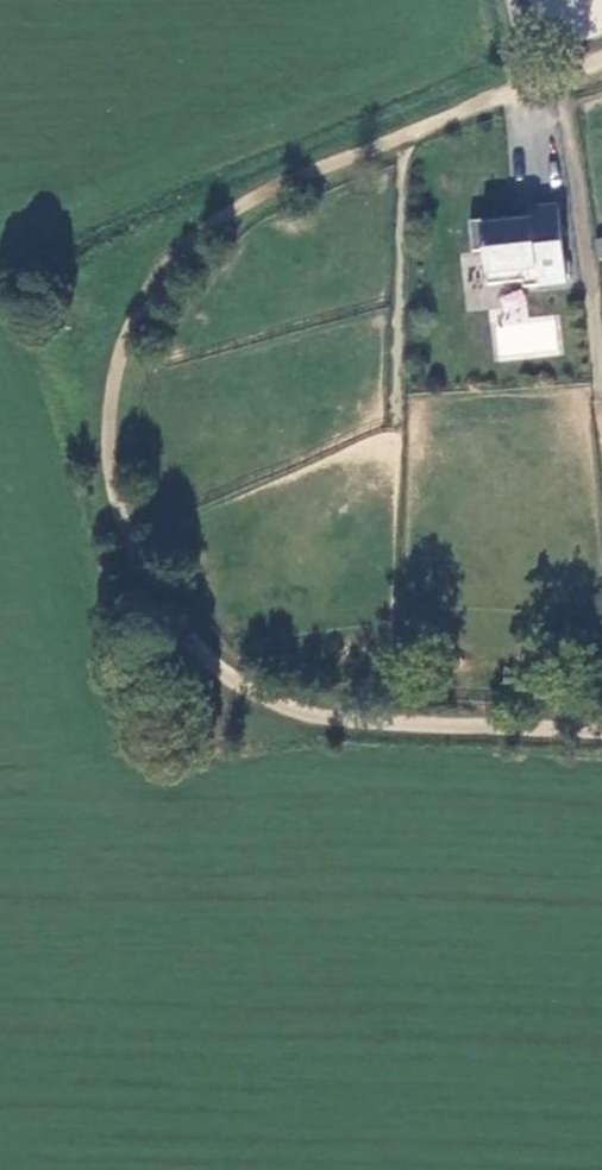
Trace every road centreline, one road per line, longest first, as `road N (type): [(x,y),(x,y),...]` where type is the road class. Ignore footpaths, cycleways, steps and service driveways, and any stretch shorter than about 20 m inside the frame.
road 1 (track): [(561,70),(597,390)]
road 2 (track): [(411,131),(400,186),(393,440)]

